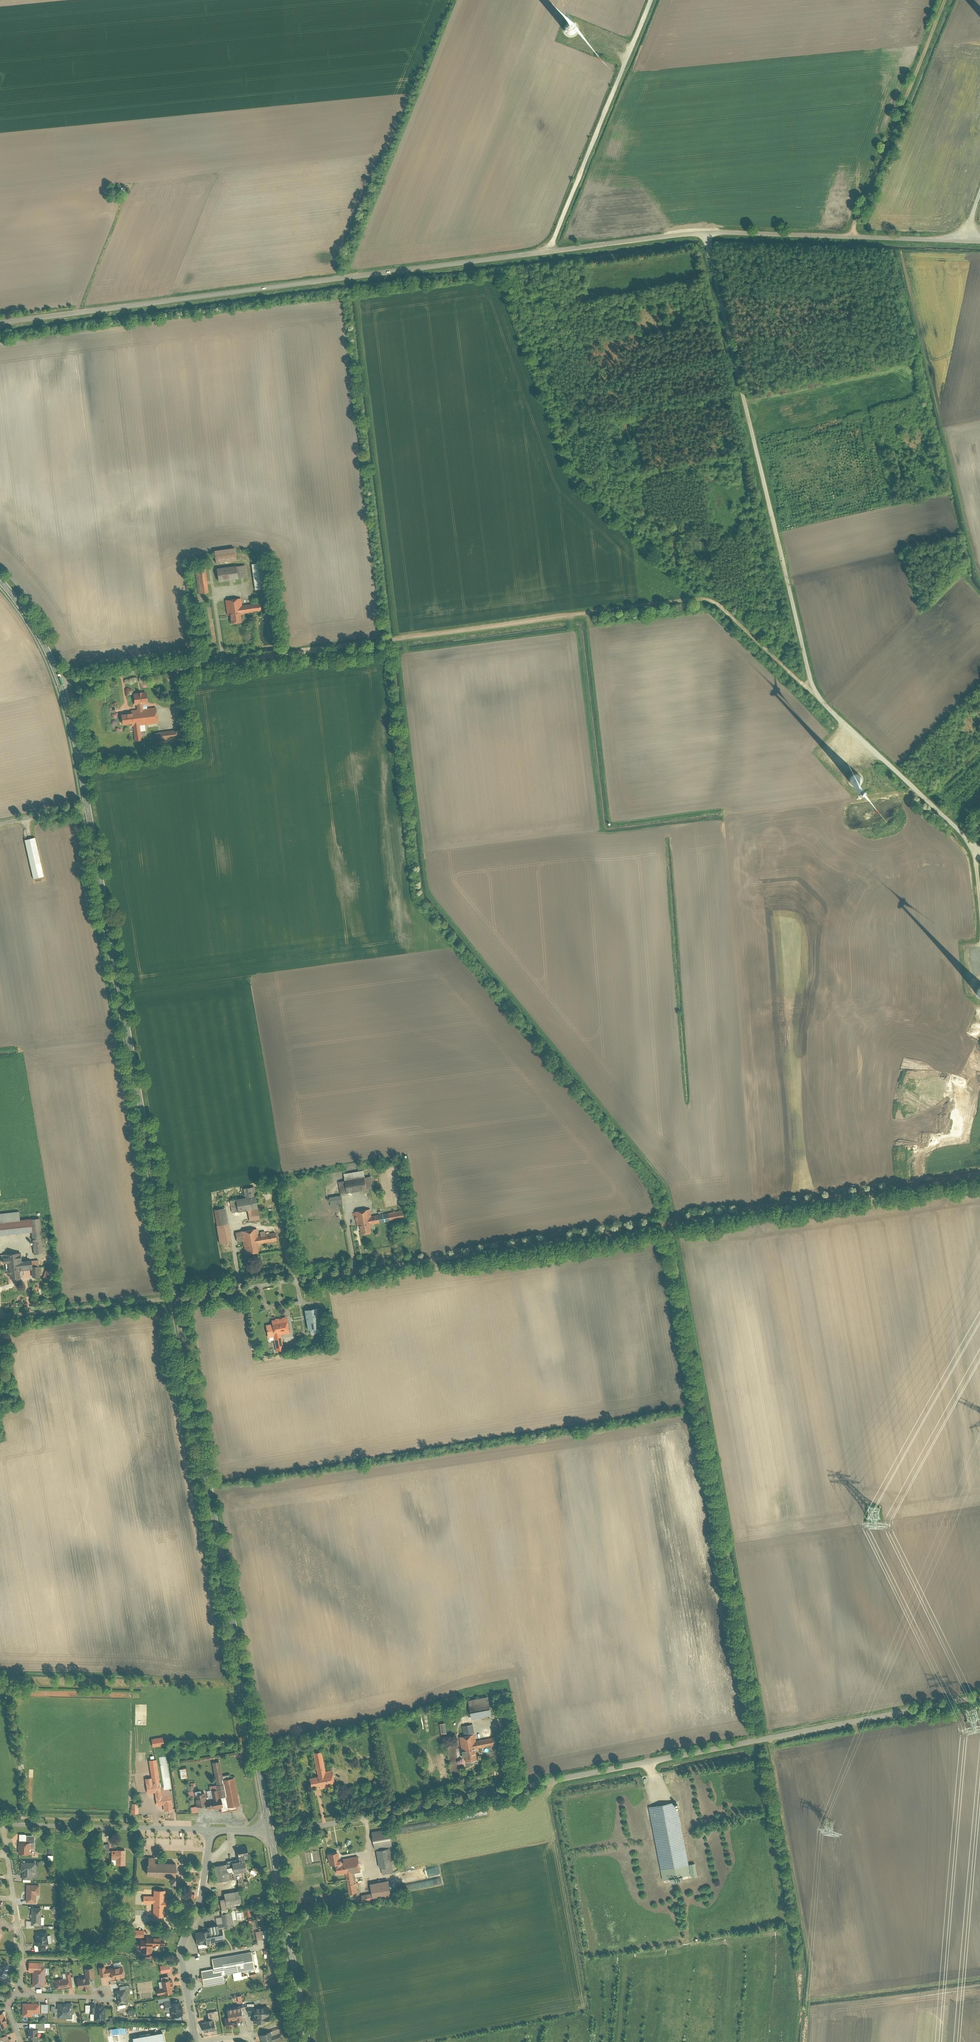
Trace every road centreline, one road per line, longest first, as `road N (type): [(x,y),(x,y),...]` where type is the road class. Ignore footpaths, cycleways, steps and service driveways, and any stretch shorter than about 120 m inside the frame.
road 1 (unclassified): [(979,241),(691,233),(0,324)]
road 2 (residential): [(979,1697),(271,1834)]
road 3 (track): [(979,854),(813,692),(706,233)]
road 4 (track): [(362,1270),(979,1176)]
road 5 (track): [(813,692),(707,599),(287,654)]
road 6 (tertiary): [(173,1296),(270,1829)]
road 7 (tertiary): [(86,803),(173,1296)]
road 8 (track): [(651,0),(551,251)]
road 9 (track): [(851,235),(946,0)]
road 10 (residential): [(287,654),(61,683)]
road 11 (residential): [(211,1828),(198,1906),(181,1947),(197,2041)]
road 12 (tertiary): [(271,1834),(306,2041)]
road 13 (residential): [(211,1828),(5,1825)]
road 14 (residential): [(173,1296),(362,1270)]
road 15 (residential): [(0,1316),(173,1296)]
road 16 (residential): [(22,1980),(5,1825)]
road 17 (tertiary): [(61,683),(86,803)]
road 18 (tertiary): [(0,579),(43,639),(61,683)]

